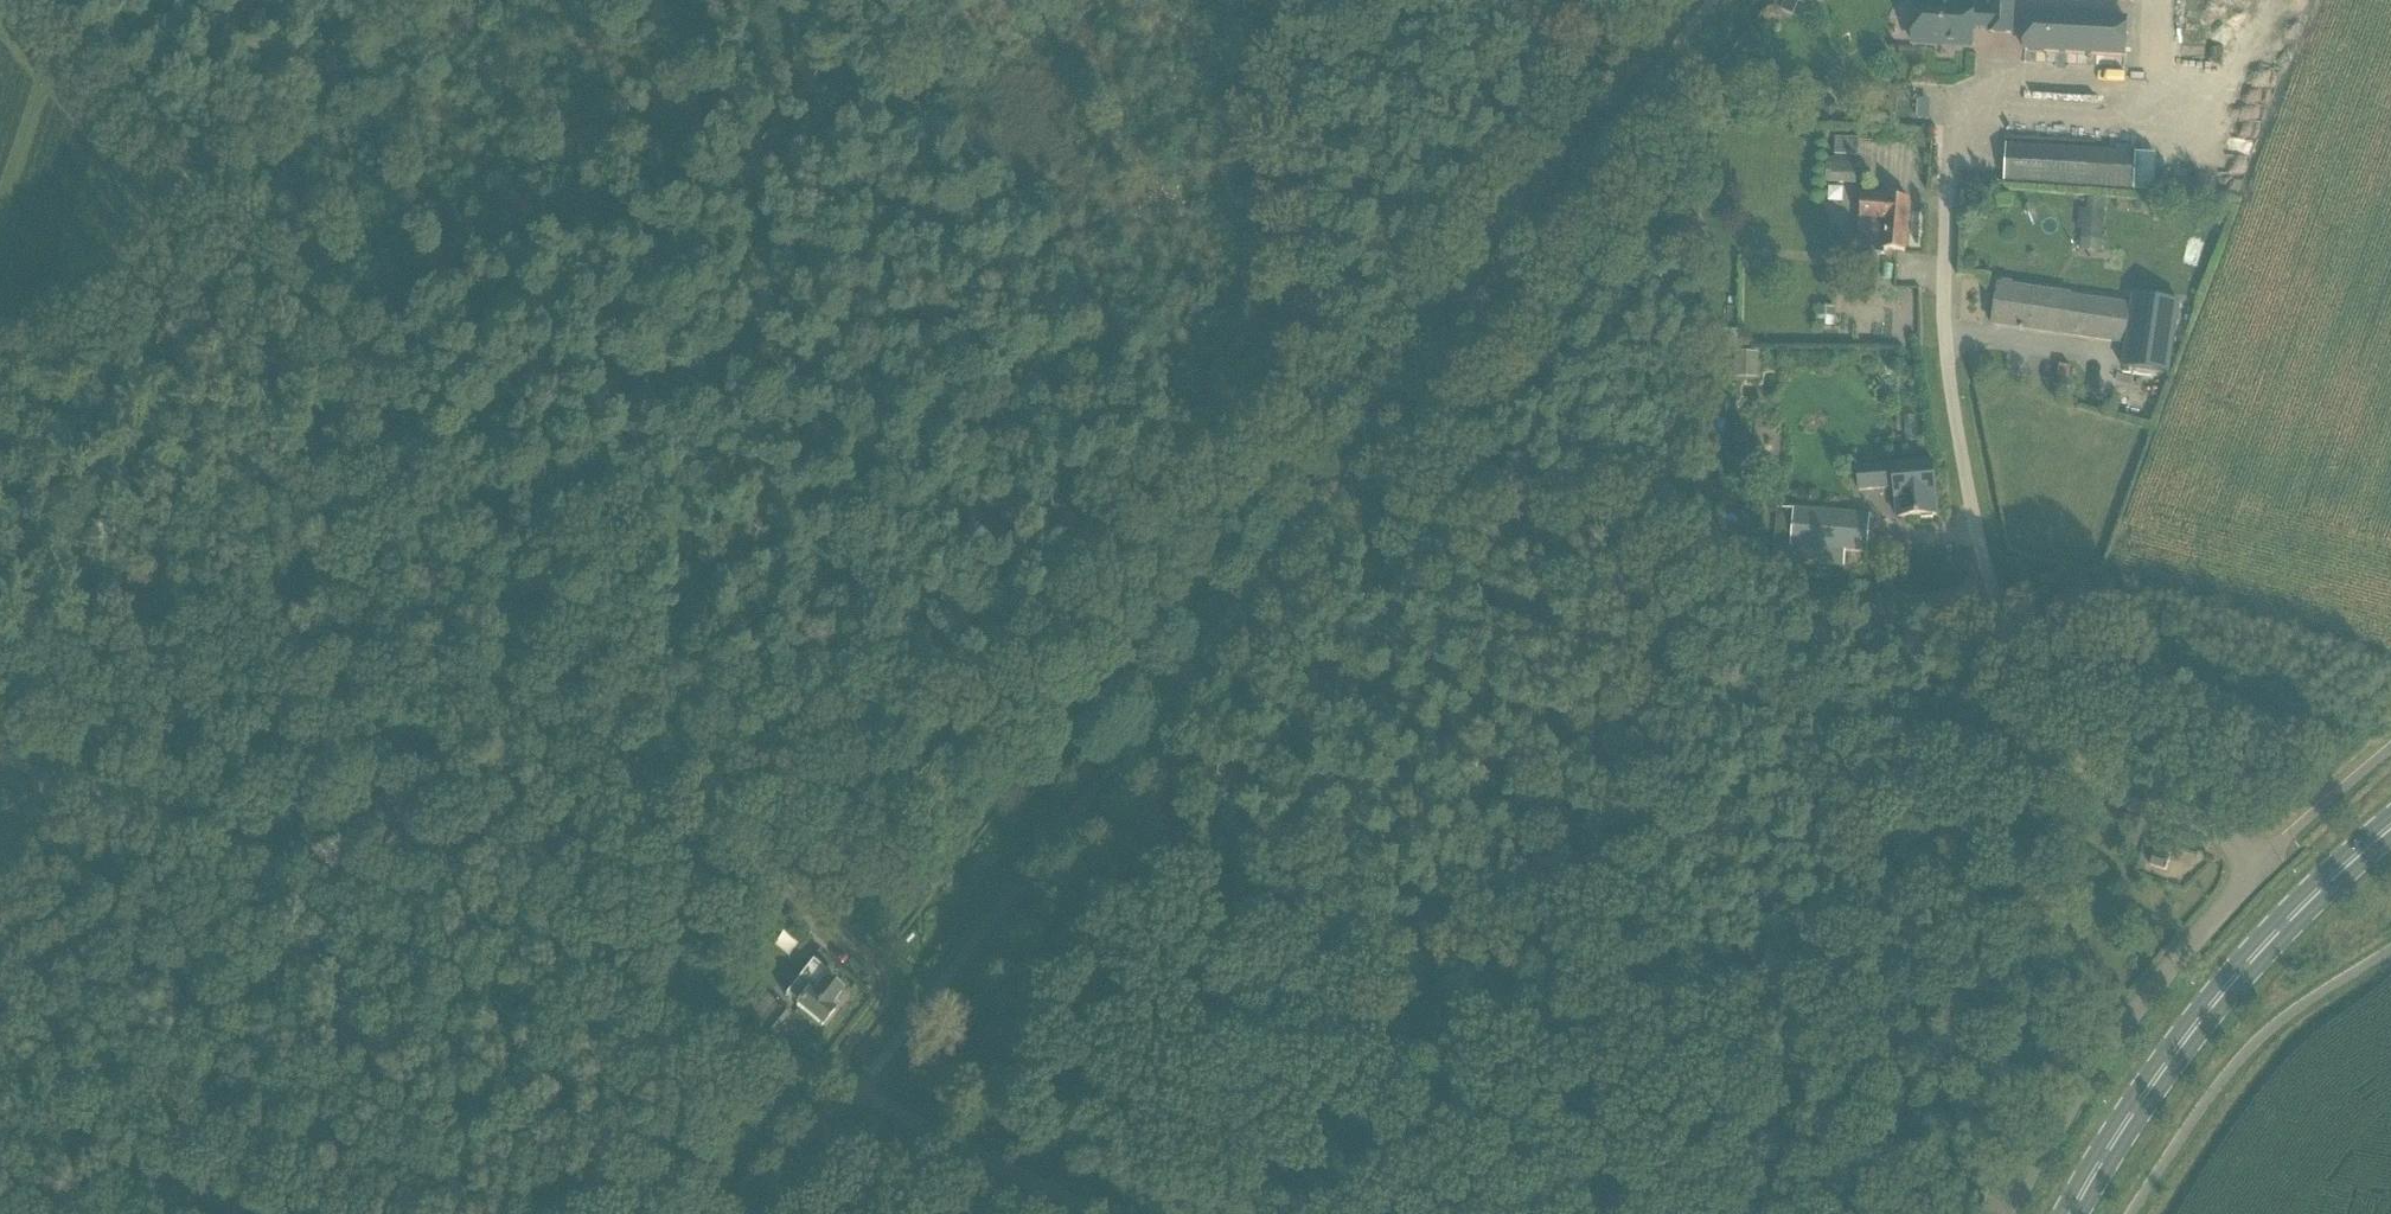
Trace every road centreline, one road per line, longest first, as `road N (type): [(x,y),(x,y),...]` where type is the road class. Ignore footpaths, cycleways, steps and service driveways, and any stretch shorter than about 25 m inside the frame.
road 1 (unclassified): [(1955,107),(1943,322),(1971,502),(1995,597),(2072,755),(2104,793),(2266,860),(2178,956),(2093,1071),(2010,1213)]
road 2 (unclassified): [(1098,1213),(808,1070),(0,754)]
road 3 (track): [(197,189),(717,817),(873,963),(882,1005),(842,1055),(836,1082)]
road 4 (primary): [(2071,1213),(2209,1009),(2284,925),(2390,828)]
road 5 (track): [(197,189),(32,0)]
road 6 (track): [(808,1070),(693,1213)]

